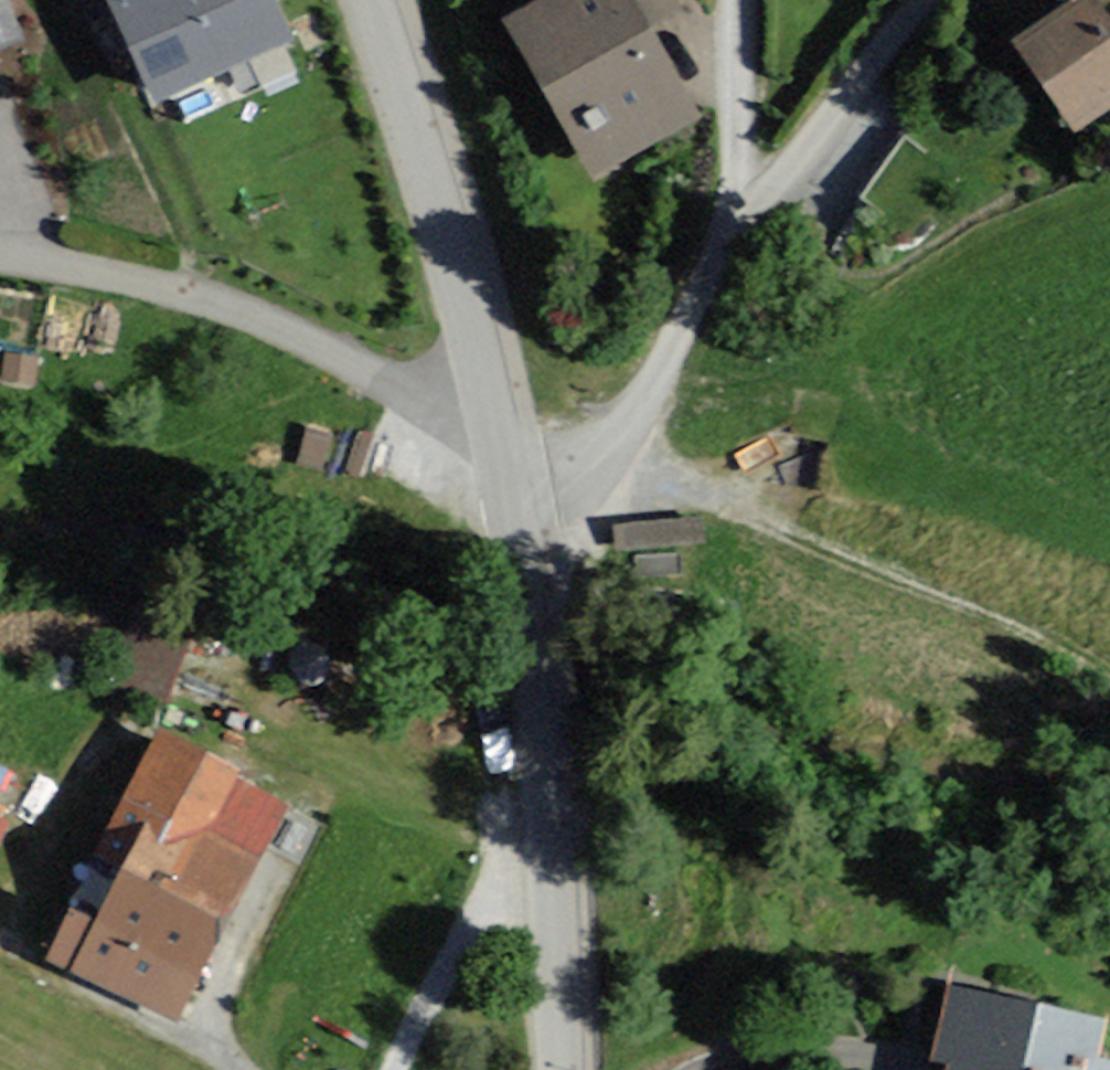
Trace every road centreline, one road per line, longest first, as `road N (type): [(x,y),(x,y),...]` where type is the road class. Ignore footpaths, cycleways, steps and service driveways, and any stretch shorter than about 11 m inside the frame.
road 1 (unclassified): [(568,1069),(559,811),(538,588),(519,484)]
road 2 (track): [(1109,661),(604,450)]
road 3 (residential): [(0,257),(165,285),(500,416)]
road 4 (unclassified): [(500,416),(371,0)]
road 5 (residential): [(724,227),(658,388),(635,422),(604,450),(519,484)]
road 6 (residential): [(724,227),(809,151),(929,0)]
road 7 (track): [(559,811),(459,951),(394,1069)]
road 8 (residential): [(743,0),(739,115),(724,227)]

